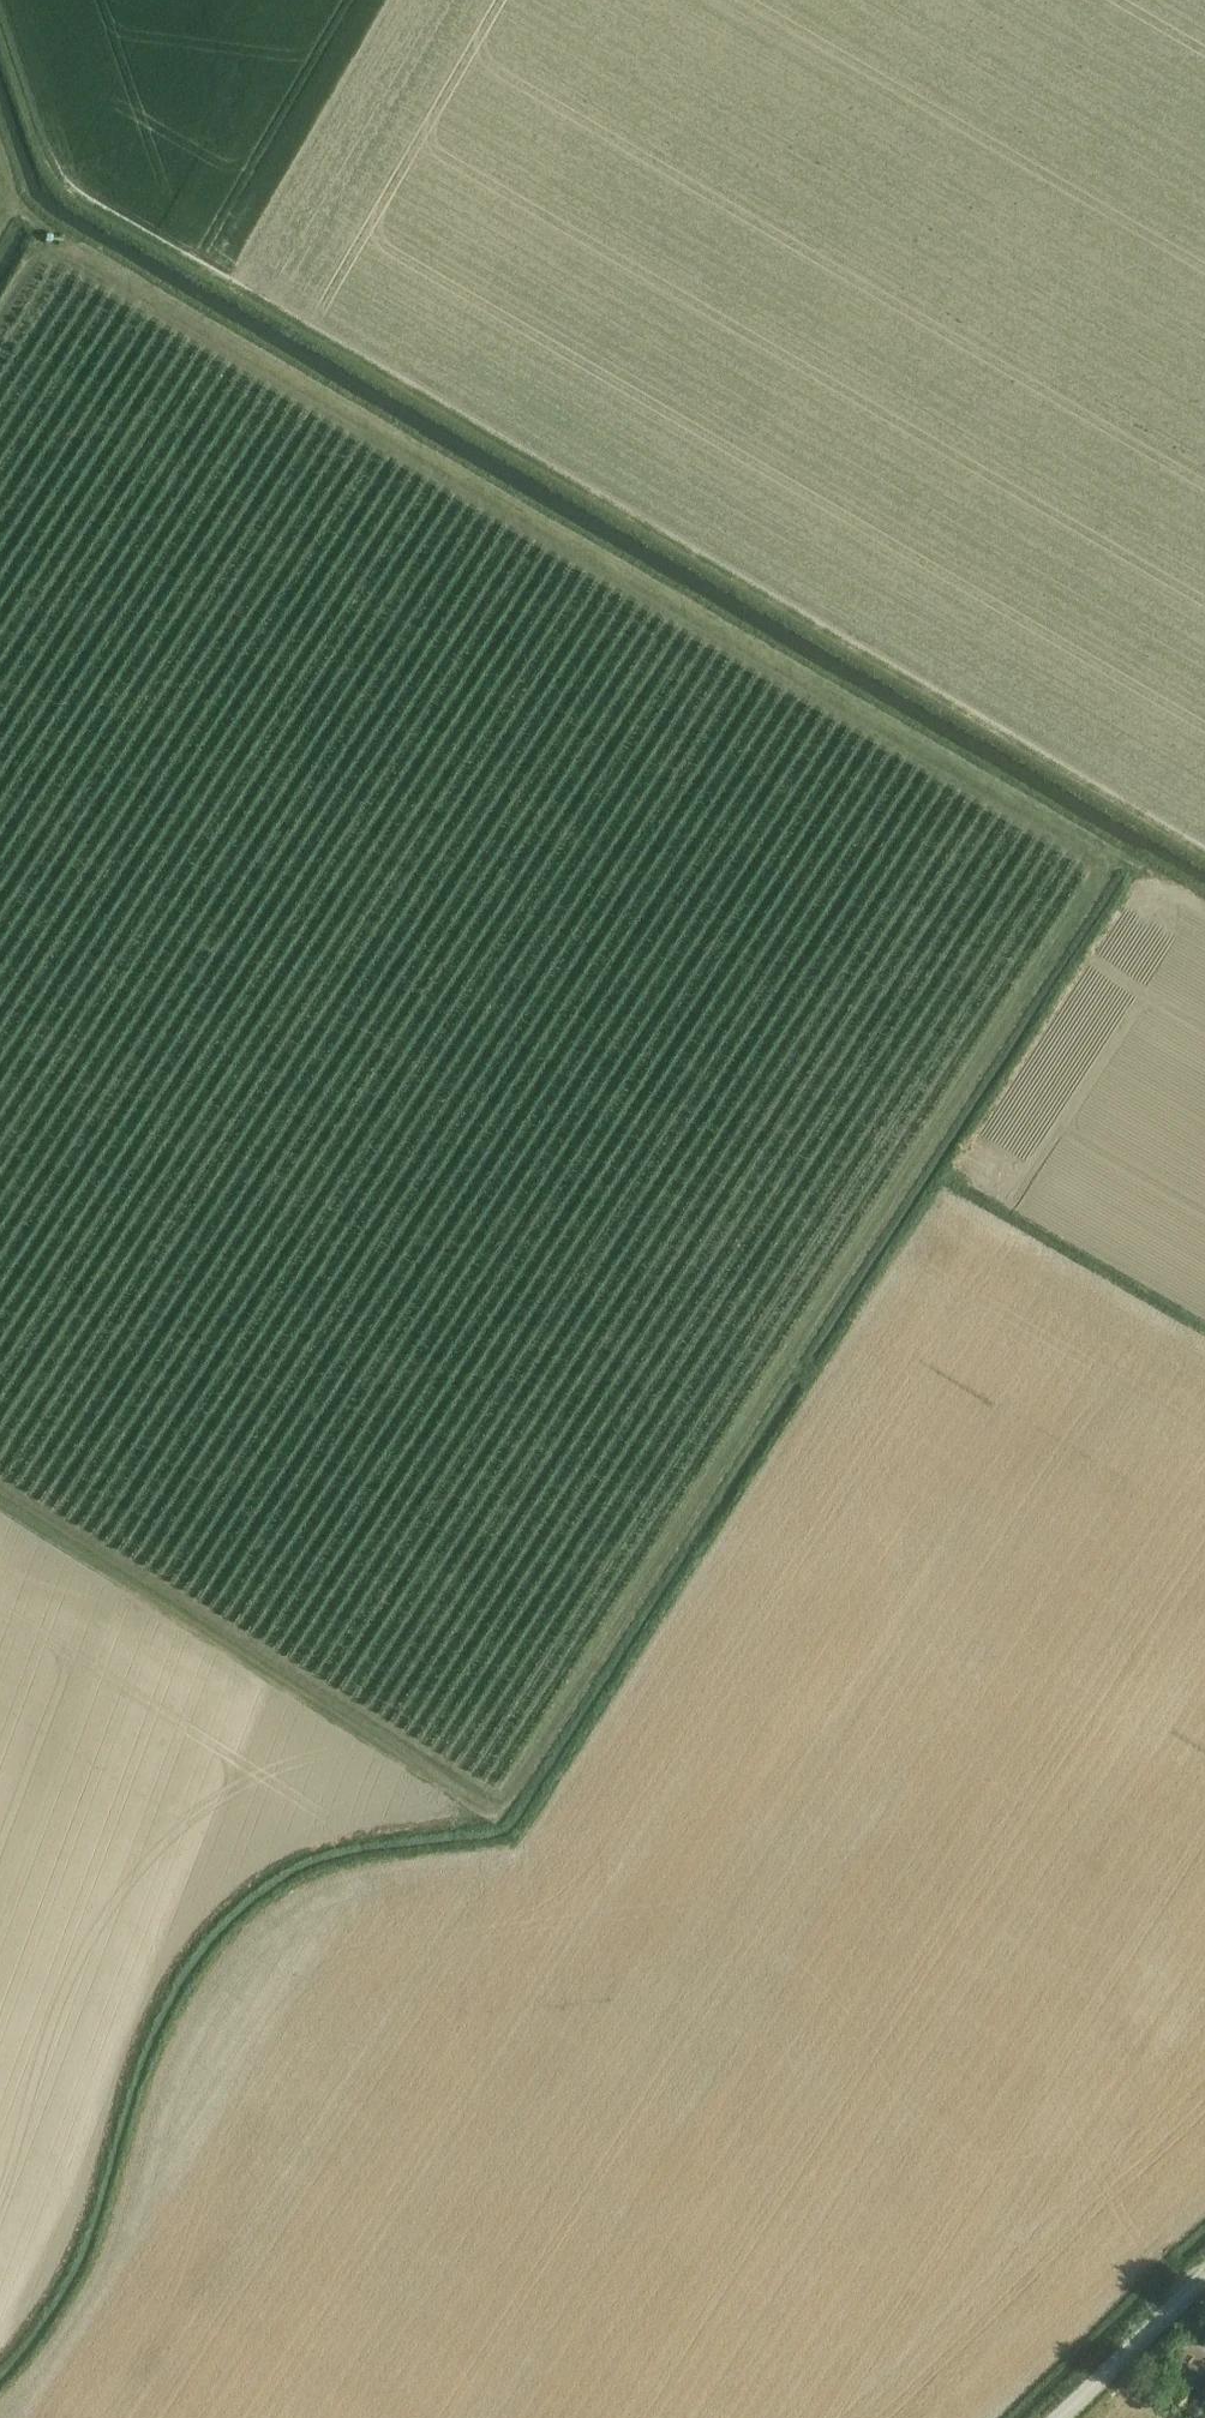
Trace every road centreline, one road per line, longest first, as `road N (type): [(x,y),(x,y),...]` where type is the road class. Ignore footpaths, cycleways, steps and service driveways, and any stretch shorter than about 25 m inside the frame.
road 1 (unclassified): [(1055,2417),(1204,2274)]

